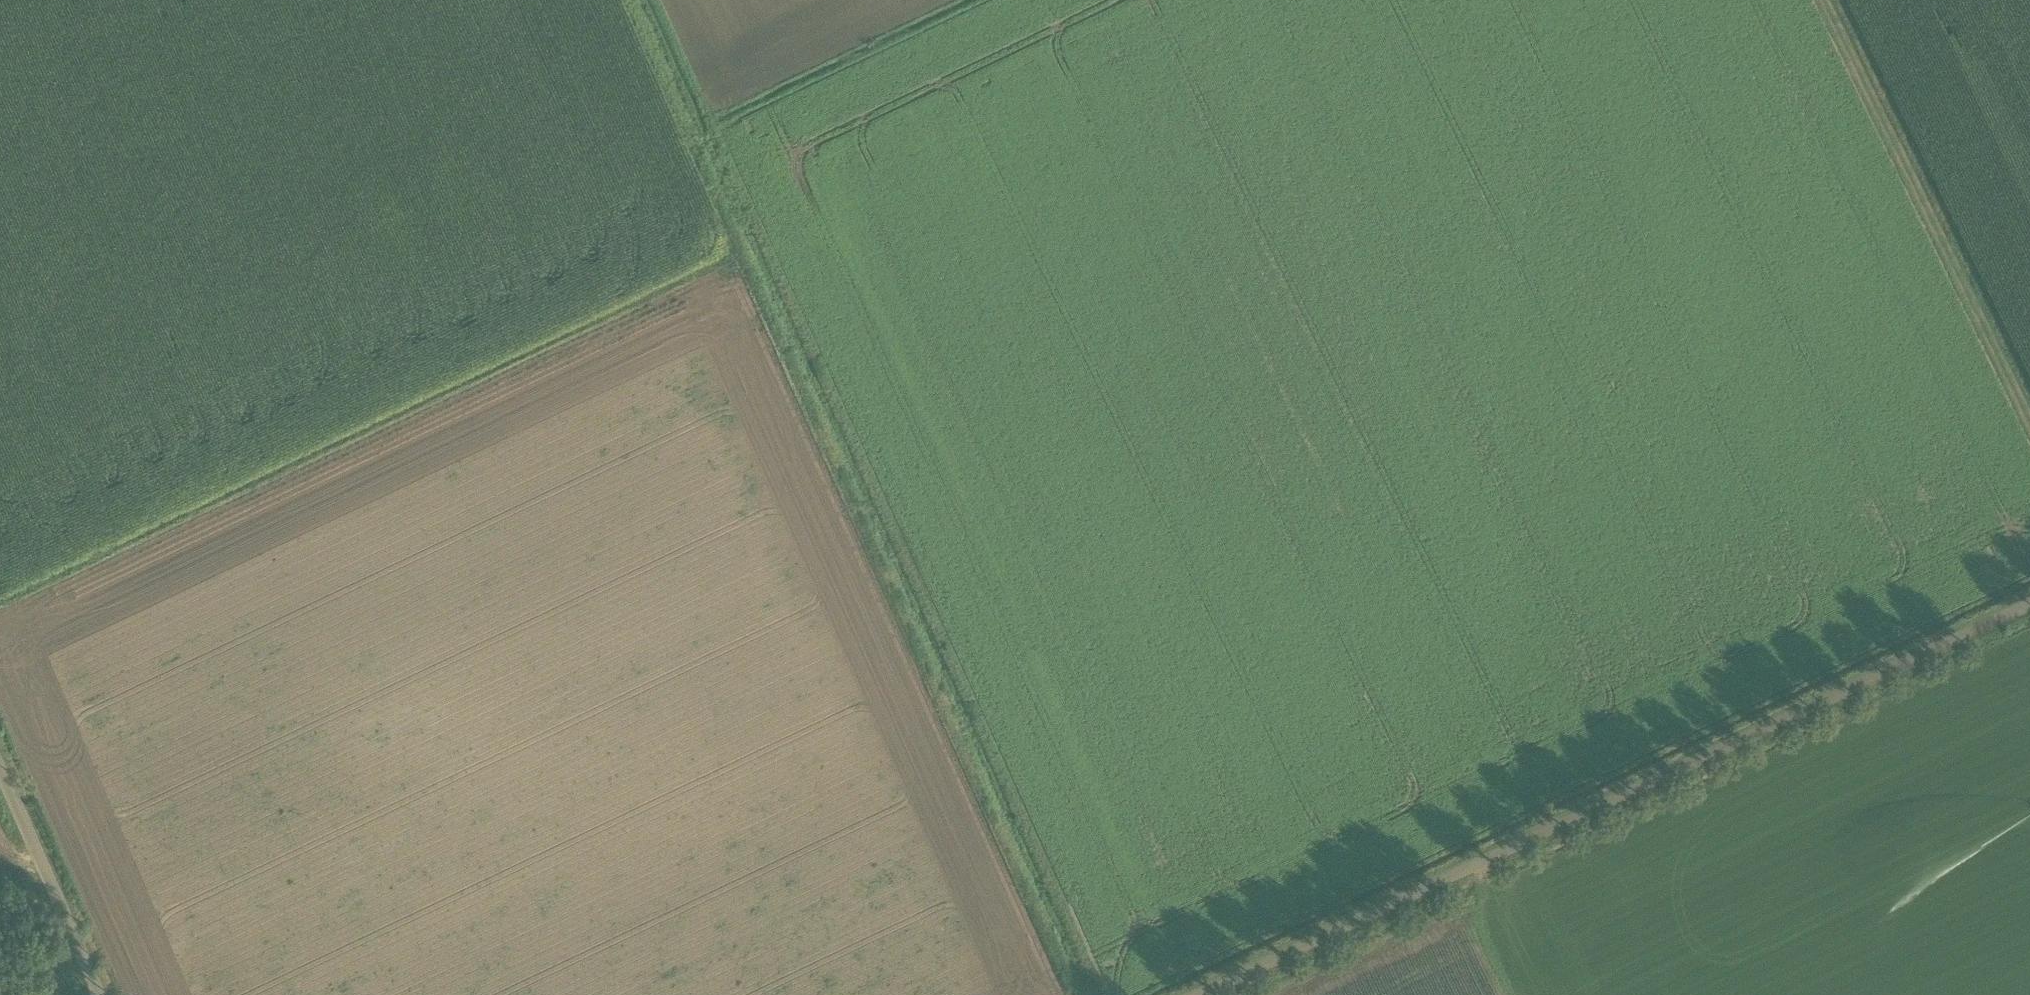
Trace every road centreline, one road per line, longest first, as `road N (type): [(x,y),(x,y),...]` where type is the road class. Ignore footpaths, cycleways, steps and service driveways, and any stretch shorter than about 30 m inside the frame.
road 1 (unclassified): [(1209,994),(2029,606)]
road 2 (track): [(1831,0),(2029,408)]
road 3 (unclassified): [(91,994),(0,786)]

